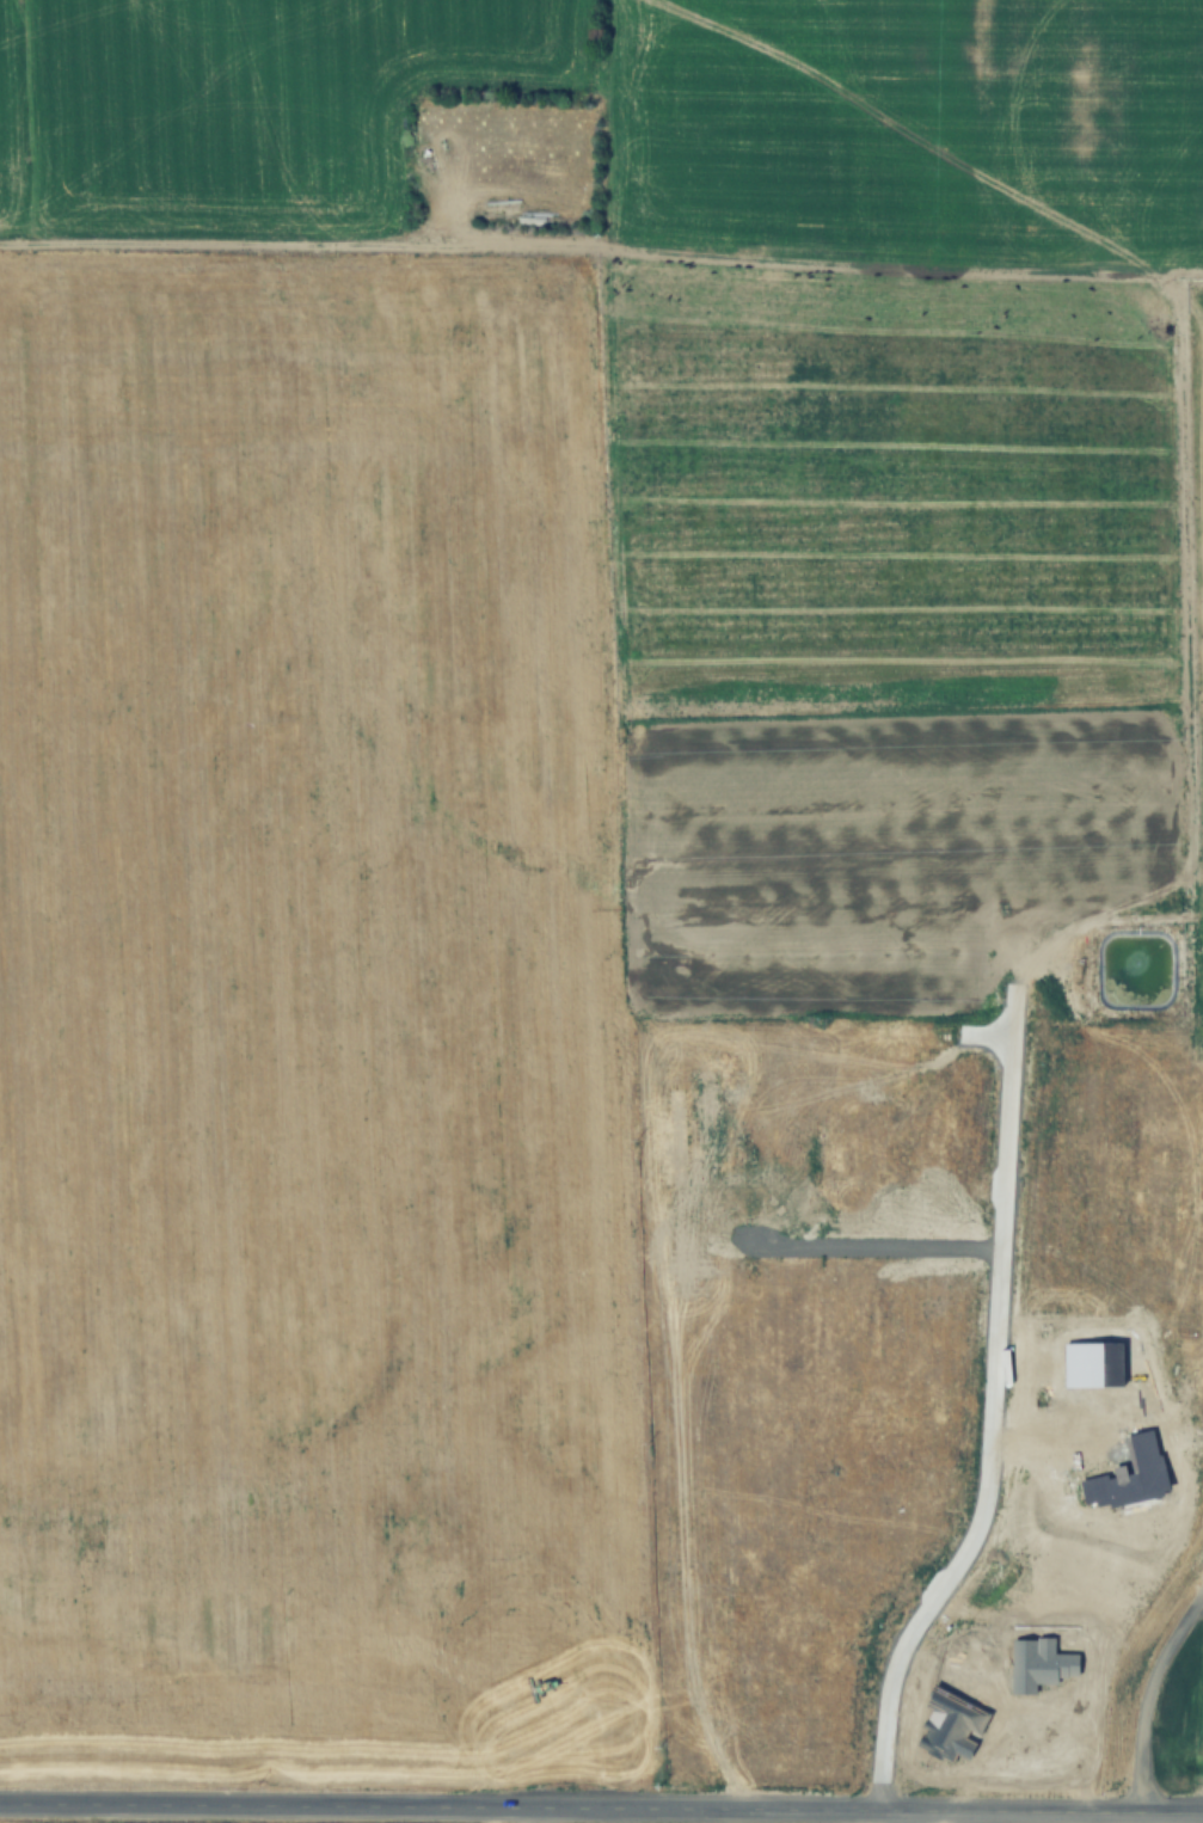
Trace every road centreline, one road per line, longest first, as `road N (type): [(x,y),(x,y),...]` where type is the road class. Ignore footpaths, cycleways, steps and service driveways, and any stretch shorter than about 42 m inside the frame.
road 1 (secondary): [(1202,1814),(0,1805)]

